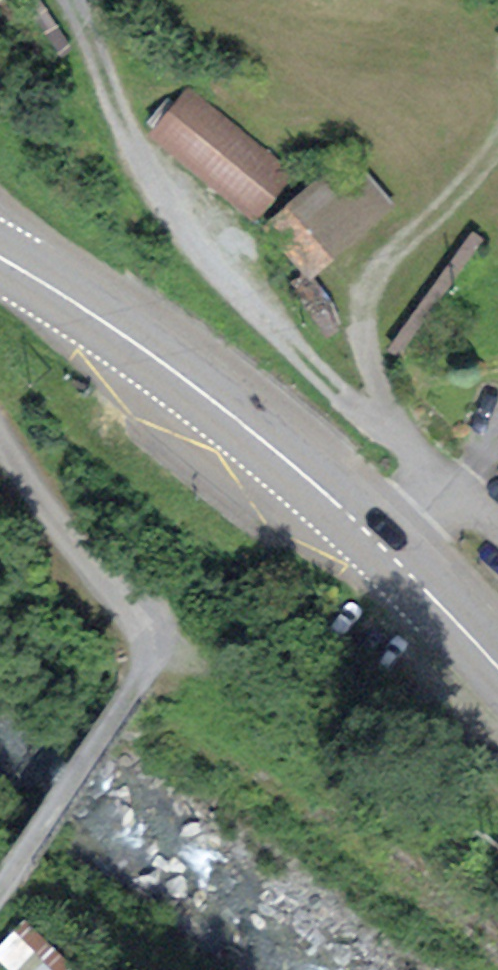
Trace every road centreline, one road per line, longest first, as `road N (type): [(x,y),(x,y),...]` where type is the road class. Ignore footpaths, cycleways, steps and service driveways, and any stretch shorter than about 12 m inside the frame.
road 1 (primary): [(0,259),(127,336),(276,446),(371,532),(497,668)]
road 2 (track): [(0,888),(135,685),(144,649),(140,631),(0,437)]
road 3 (track): [(391,434),(362,327),(363,298),(382,259),(497,144)]
road 4 (track): [(145,165),(71,0)]

